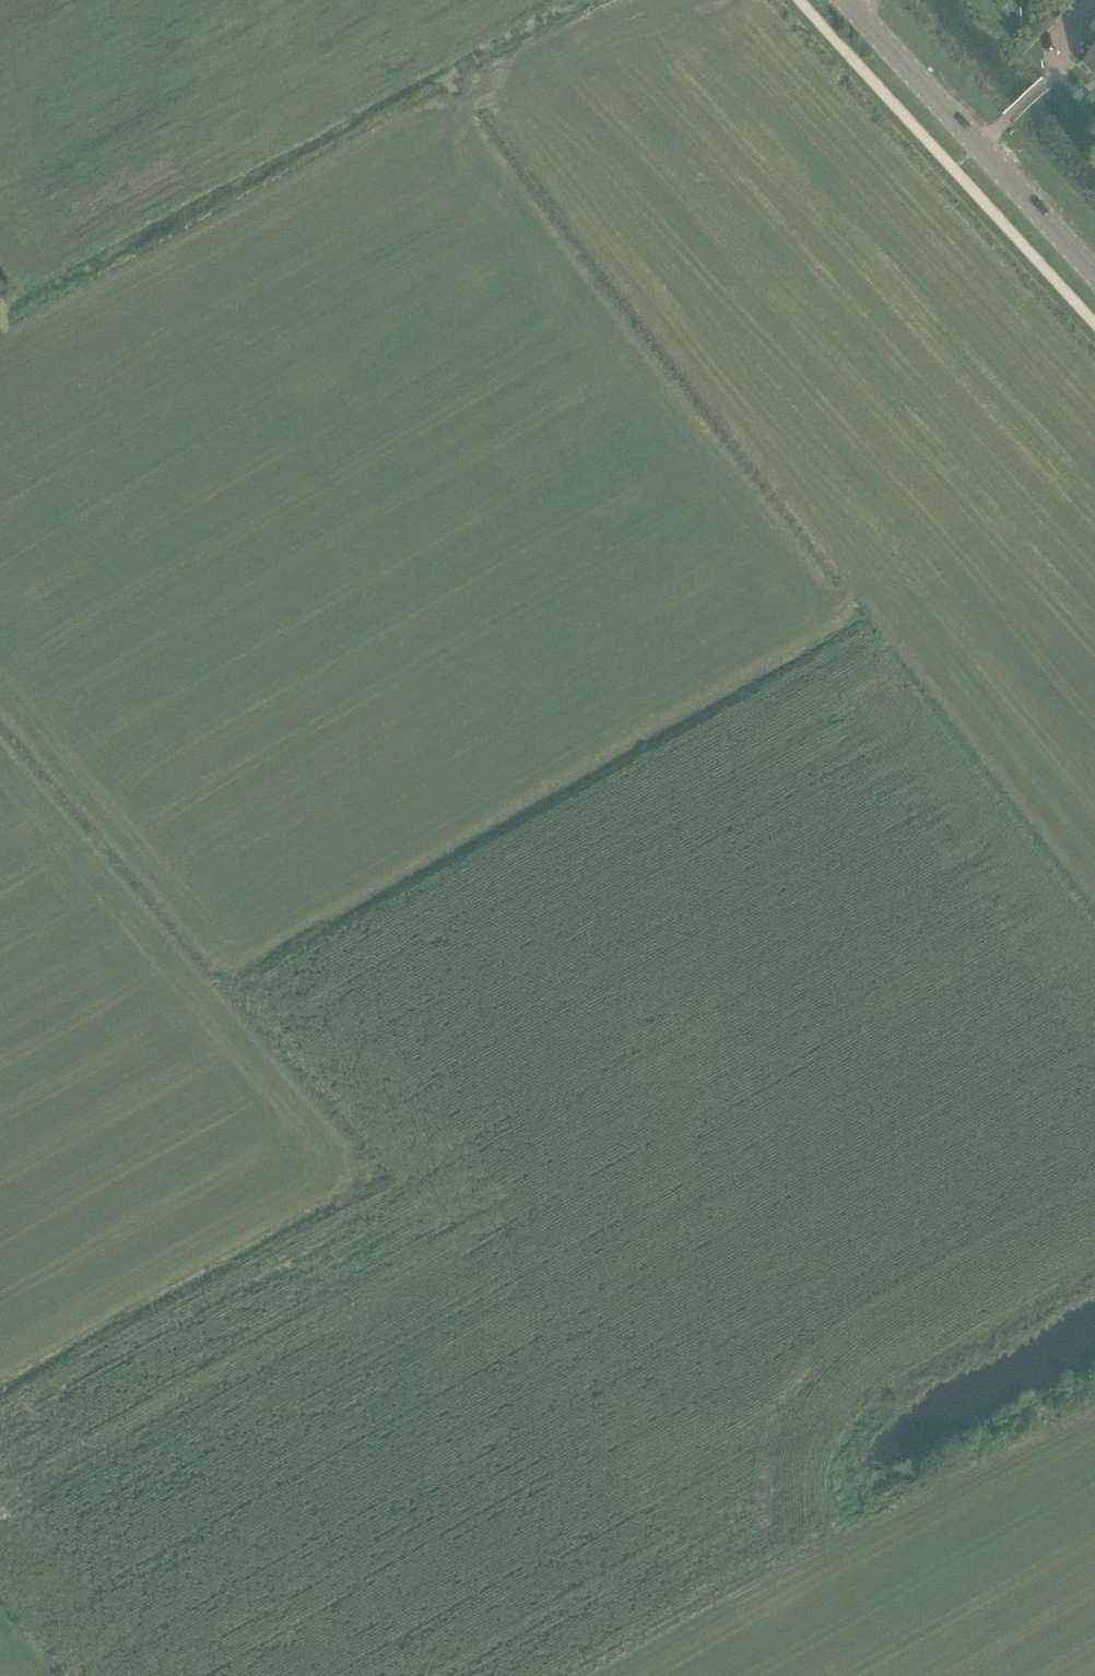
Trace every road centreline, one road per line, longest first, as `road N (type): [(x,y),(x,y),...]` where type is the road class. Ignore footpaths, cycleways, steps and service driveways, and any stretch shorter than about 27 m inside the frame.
road 1 (tertiary): [(1094,274),(845,0)]

